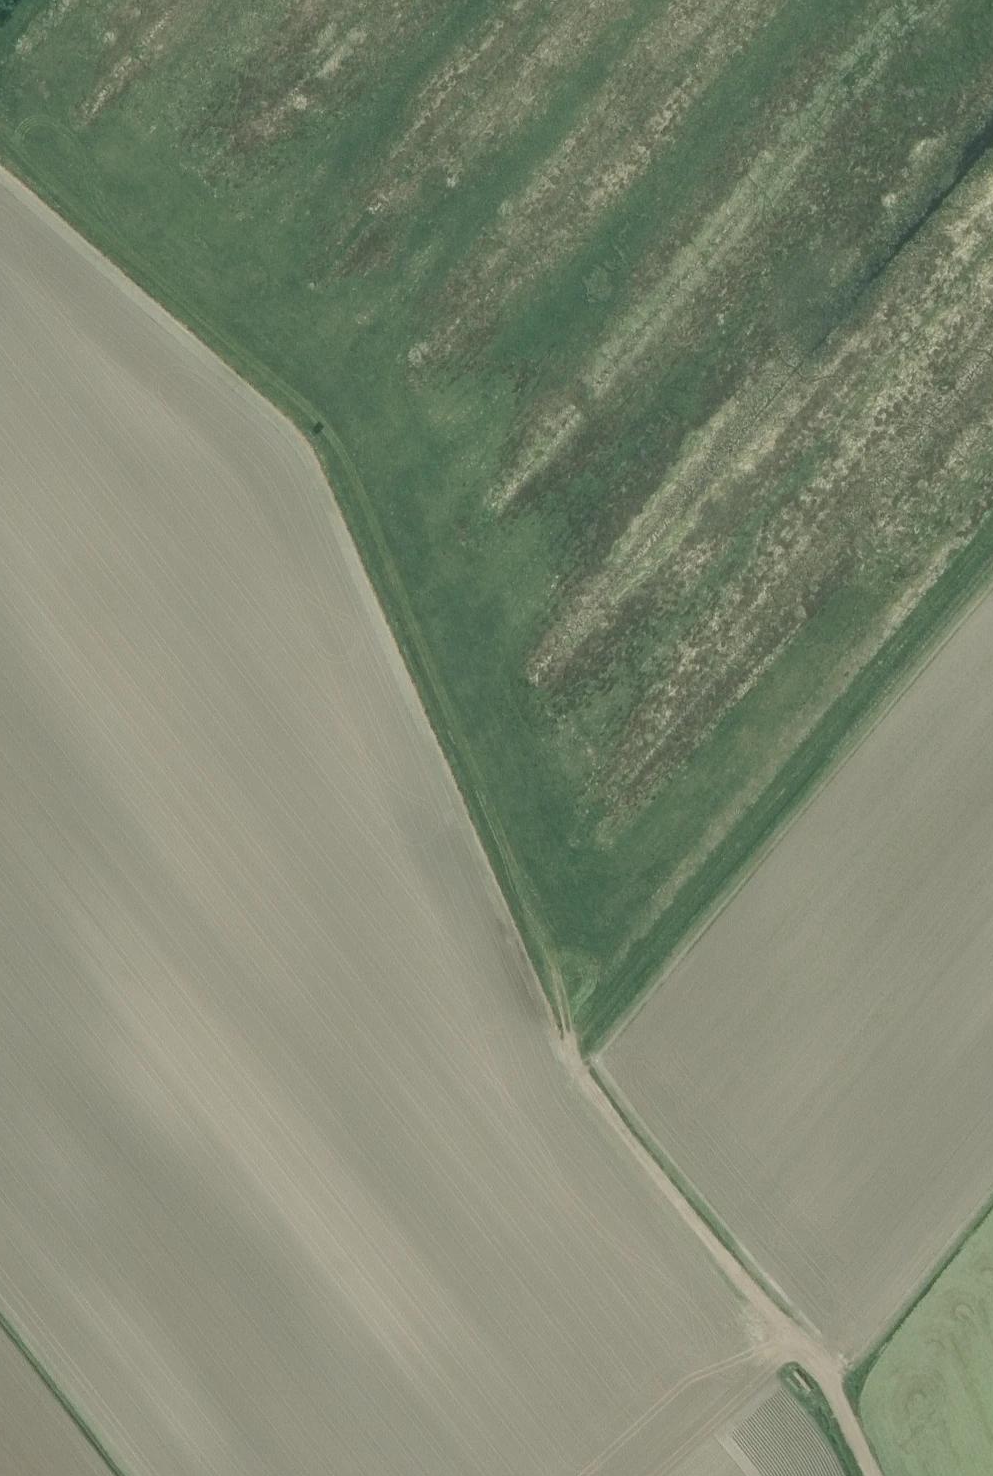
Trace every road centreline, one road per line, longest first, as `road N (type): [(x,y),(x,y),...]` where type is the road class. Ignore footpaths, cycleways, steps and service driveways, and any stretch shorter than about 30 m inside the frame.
road 1 (track): [(871,1475),(825,1376),(567,1053)]

